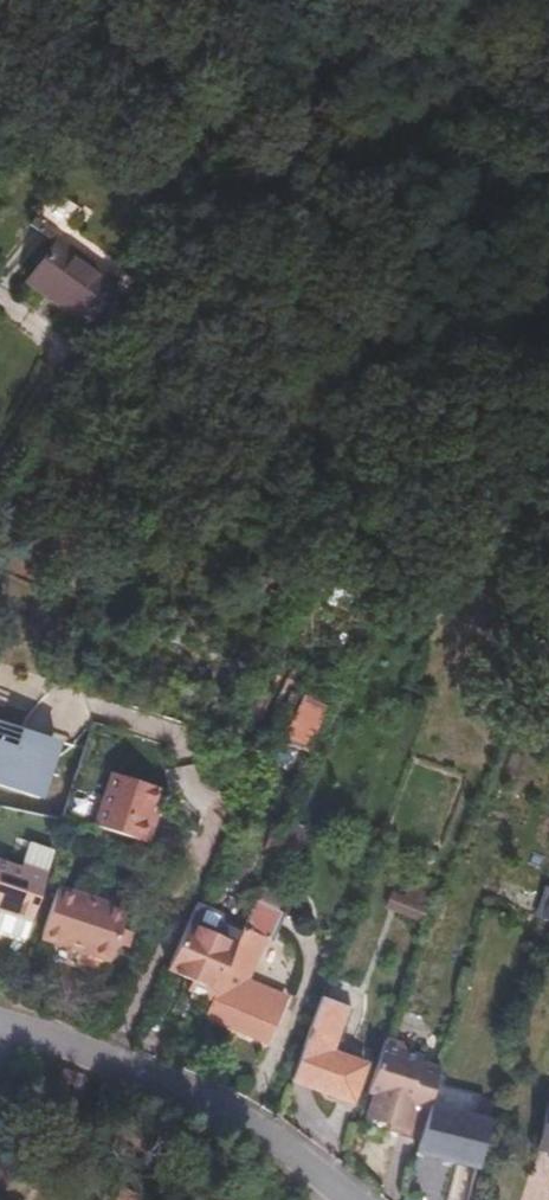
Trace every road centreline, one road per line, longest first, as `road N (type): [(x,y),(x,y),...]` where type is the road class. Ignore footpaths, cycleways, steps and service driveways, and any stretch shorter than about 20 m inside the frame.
road 1 (residential): [(0,1035),(118,1070),(263,1131),(359,1199)]

